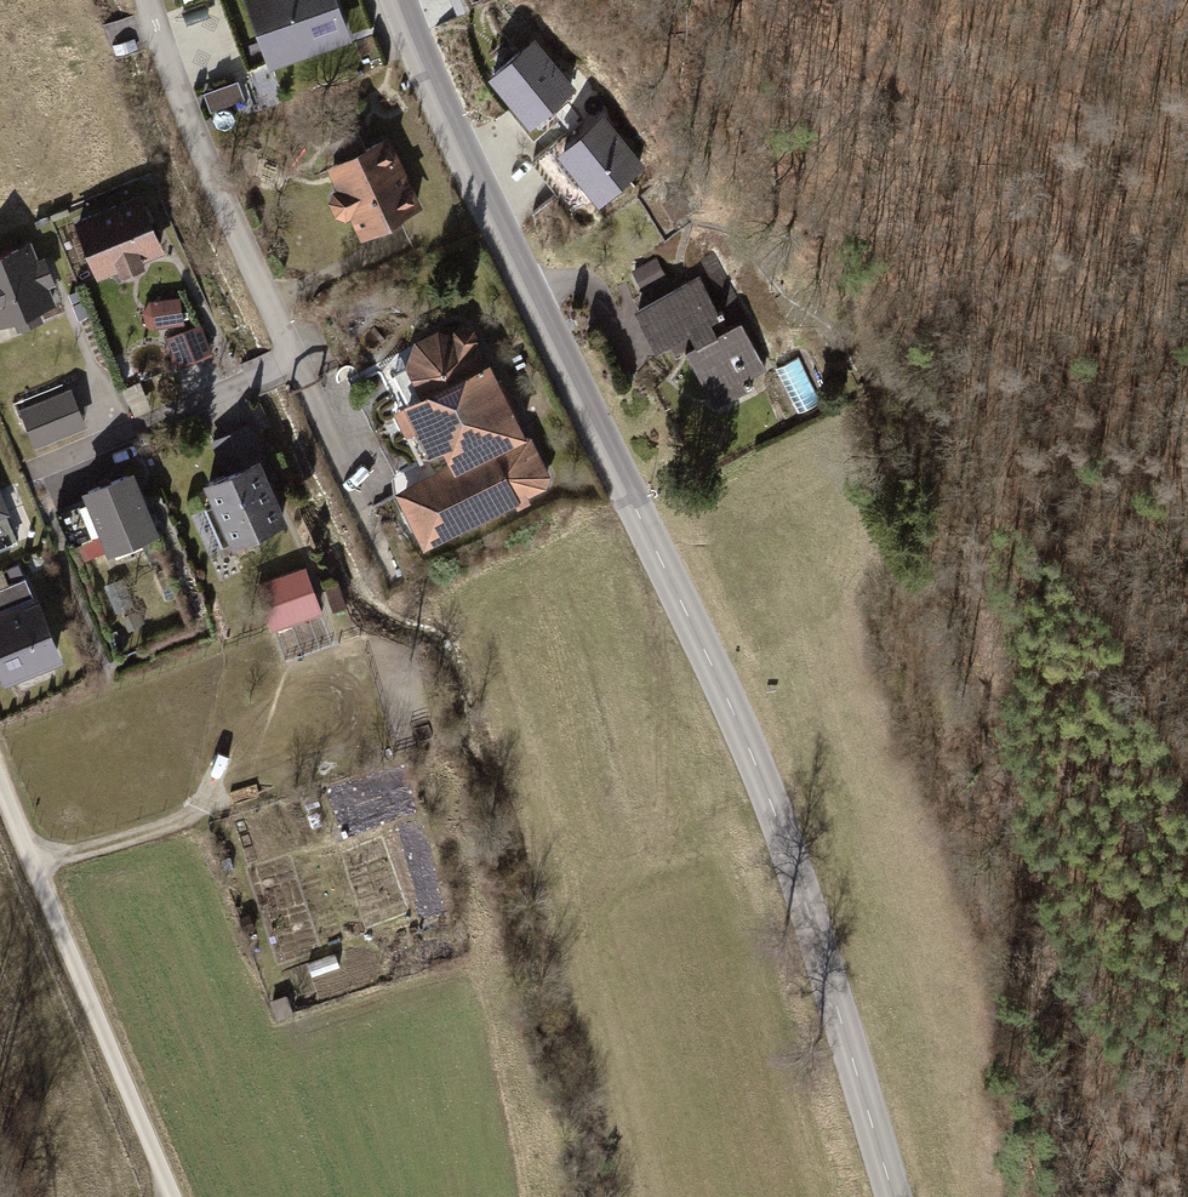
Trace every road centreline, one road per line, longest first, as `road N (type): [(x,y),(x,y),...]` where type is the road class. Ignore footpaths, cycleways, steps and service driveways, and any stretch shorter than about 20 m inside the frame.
road 1 (track): [(1092,1196),(1096,1166),(1076,1063),(1023,841),(993,756),(976,619),(921,342),(767,202),(655,0)]
road 2 (tertiary): [(895,1196),(782,832),(731,707),(483,197),(400,0)]
road 3 (residential): [(152,0),(302,356)]
road 4 (residential): [(0,780),(118,1066)]
road 5 (residential): [(302,356),(35,469)]
road 6 (track): [(31,858),(79,853),(177,823),(201,805)]
road 7 (residential): [(302,356),(365,501)]
road 8 (track): [(118,1066),(174,1196)]

